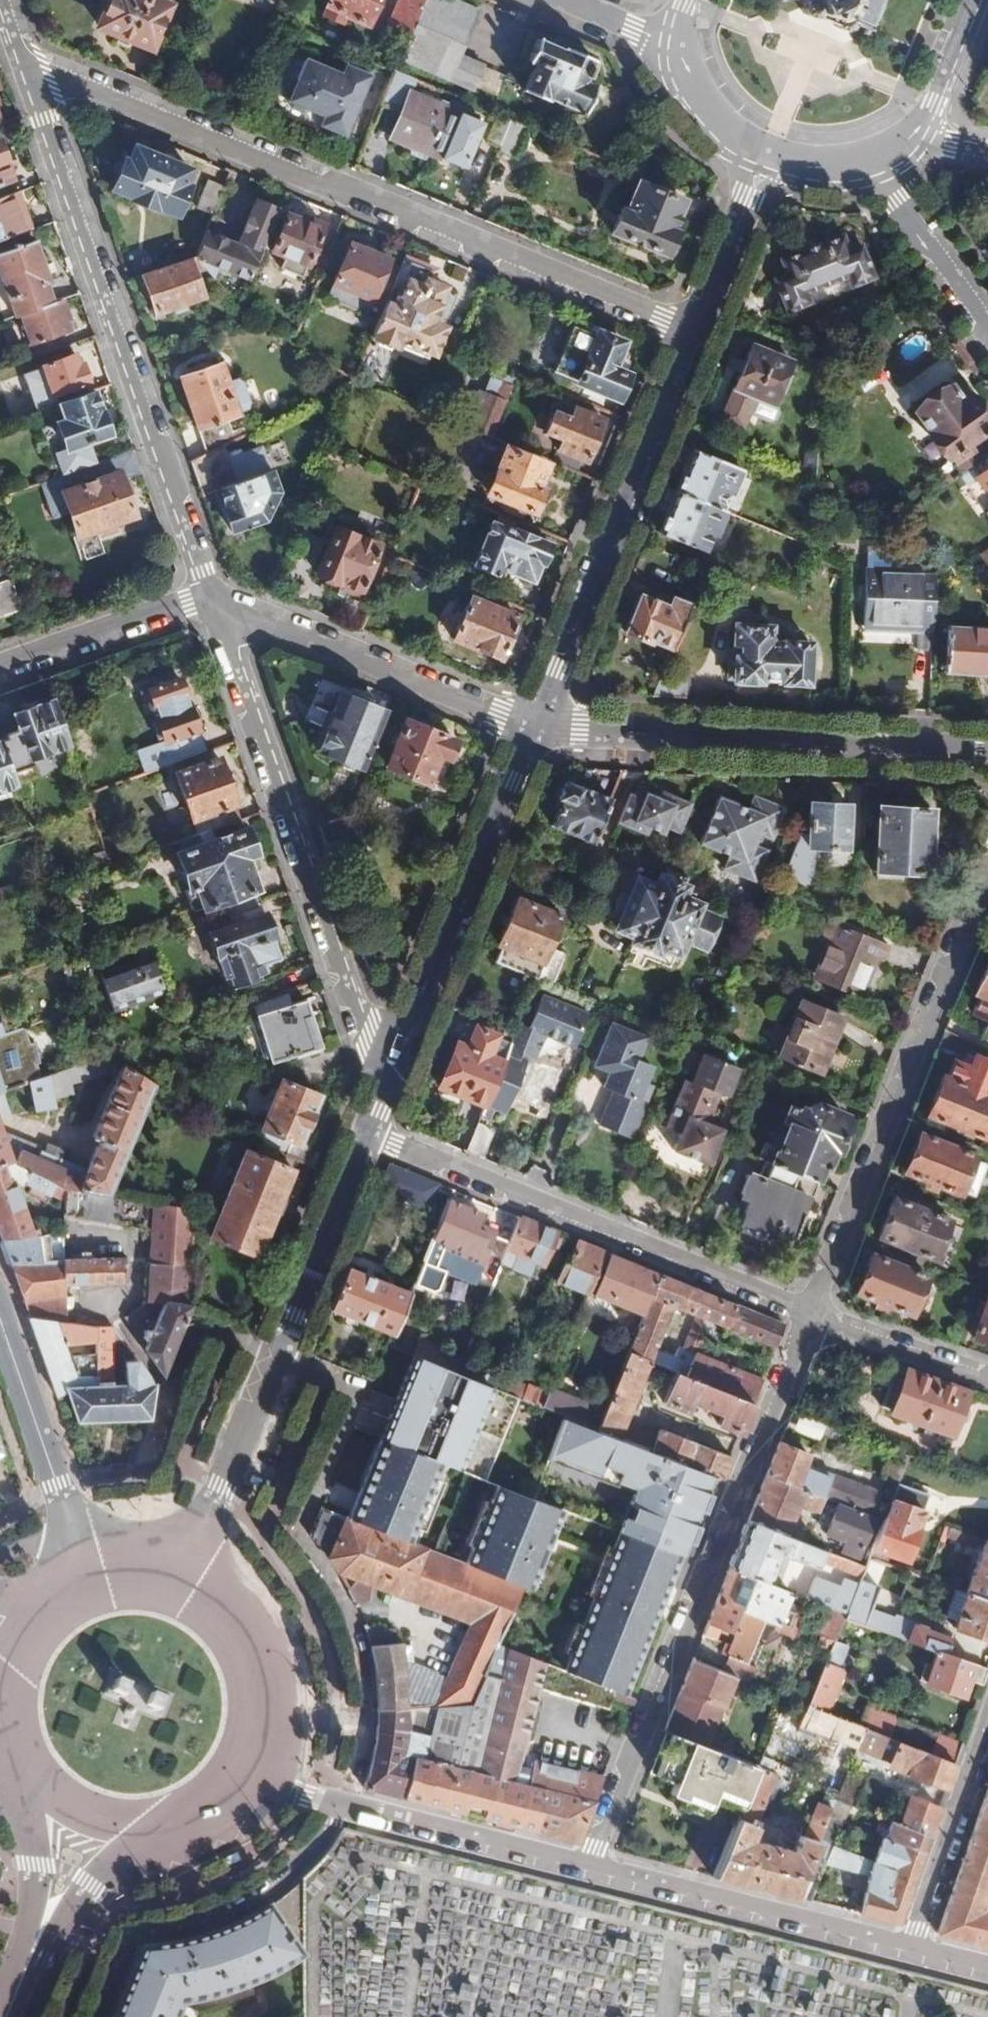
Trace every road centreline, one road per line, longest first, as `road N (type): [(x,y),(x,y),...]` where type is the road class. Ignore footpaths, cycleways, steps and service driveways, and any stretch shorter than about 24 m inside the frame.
road 1 (residential): [(26,72),(698,332)]
road 2 (residential): [(591,1868),(809,1314)]
road 3 (residential): [(209,596),(26,72)]
road 4 (residential): [(209,596),(238,655),(381,1095)]
road 5 (residential): [(179,1580),(367,1129)]
road 6 (residential): [(809,1314),(367,1129)]
road 7 (residential): [(809,1314),(987,870)]
road 8 (residential): [(536,727),(987,751)]
road 9 (residential): [(536,727),(698,332)]
road 10 (residential): [(381,1095),(536,727)]
road 11 (residential): [(536,727),(209,596)]
road 12 (residential): [(254,1782),(591,1868)]
road 13 (residential): [(591,1868),(909,1949)]
road 14 (primary): [(254,1782),(269,1743),(269,1676),(237,1618),(179,1580)]
road 15 (residential): [(987,1726),(909,1949)]
road 16 (secondary): [(0,1313),(71,1529)]
road 17 (residential): [(0,668),(209,596)]
road 18 (residential): [(874,164),(987,326)]
road 19 (residential): [(698,332),(767,152)]
road 20 (residential): [(987,1378),(809,1314)]
road 21 (primary): [(24,1790),(36,1867),(31,1955)]
road 22 (primary): [(31,1955),(70,1908),(152,1846)]
road 23 (residential): [(921,142),(978,0)]
road 24 (primary): [(24,1790),(80,1836),(152,1846)]
road 25 (residential): [(674,45),(710,104),(767,152)]
road 26 (residential): [(674,45),(558,0)]
road 27 (primary): [(152,1846),(214,1823),(254,1782)]

